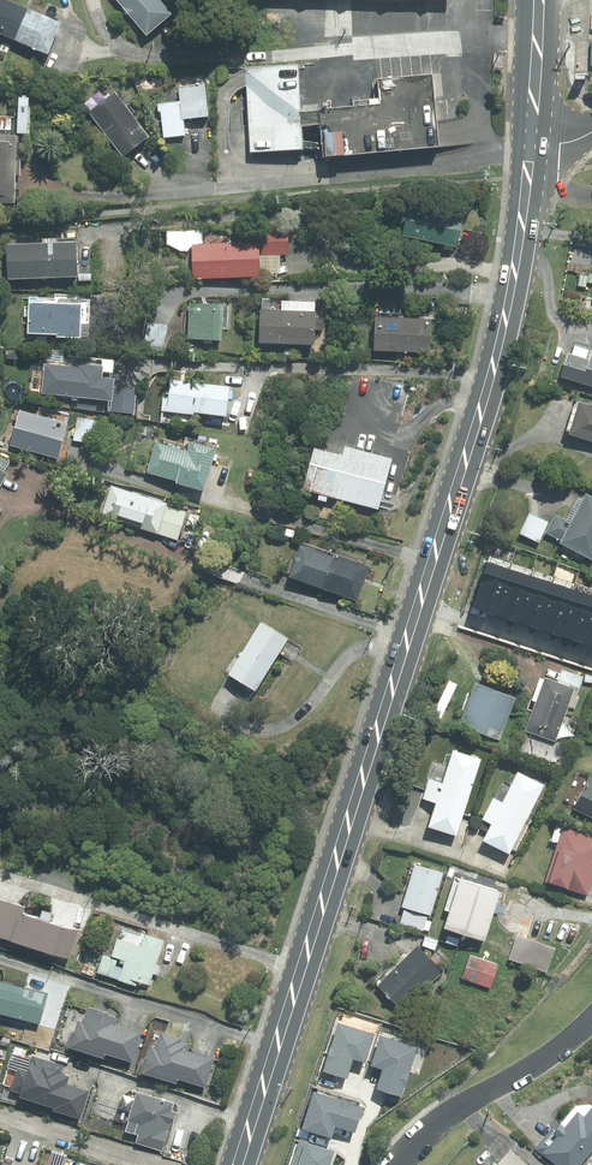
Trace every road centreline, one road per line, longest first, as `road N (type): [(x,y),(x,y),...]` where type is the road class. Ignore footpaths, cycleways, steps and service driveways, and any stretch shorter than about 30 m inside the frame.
road 1 (secondary): [(237,1164),(418,601)]
road 2 (secondary): [(418,601),(528,219),(538,145)]
road 3 (residential): [(591,1021),(451,1114),(399,1164)]
road 4 (residential): [(418,601),(591,657)]
road 5 (secondary): [(538,145),(540,0)]

